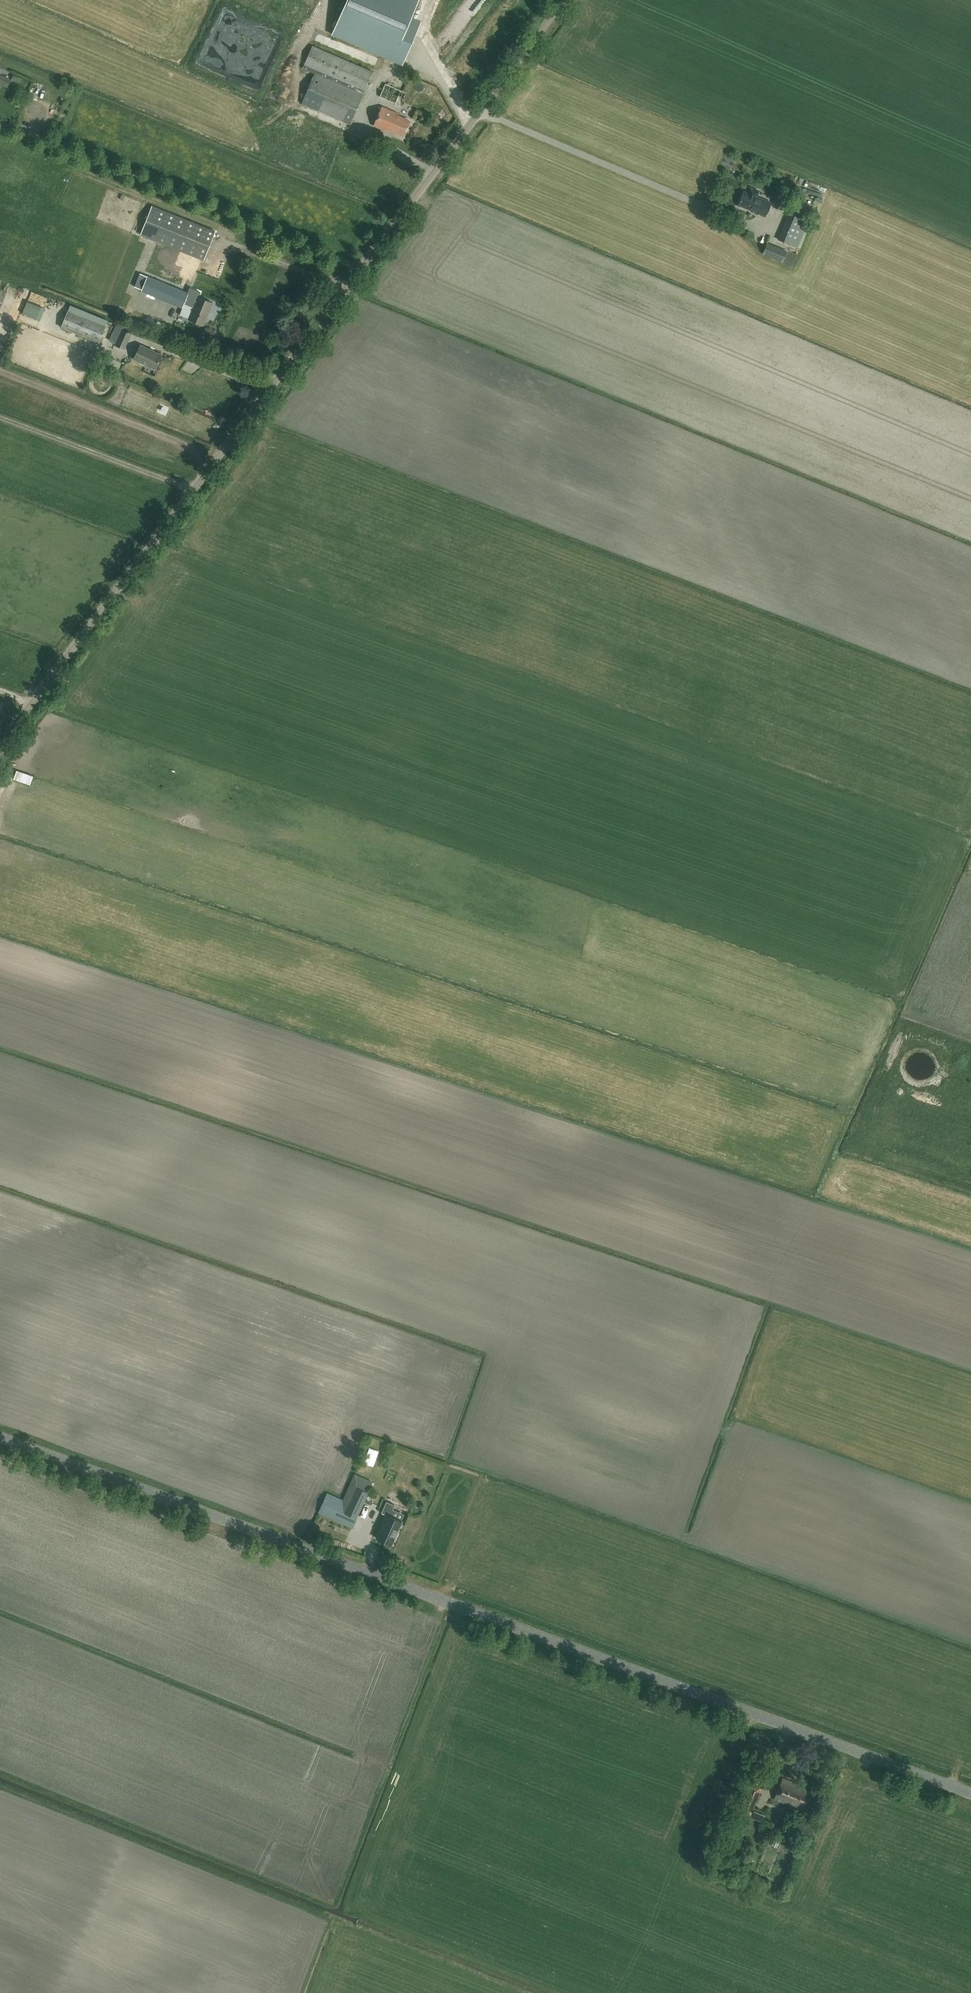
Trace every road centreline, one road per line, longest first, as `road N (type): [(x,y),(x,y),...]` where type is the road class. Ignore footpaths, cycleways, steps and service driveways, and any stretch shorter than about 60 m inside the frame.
road 1 (tertiary): [(970,1793),(0,1437)]
road 2 (unclassified): [(0,748),(565,0)]

